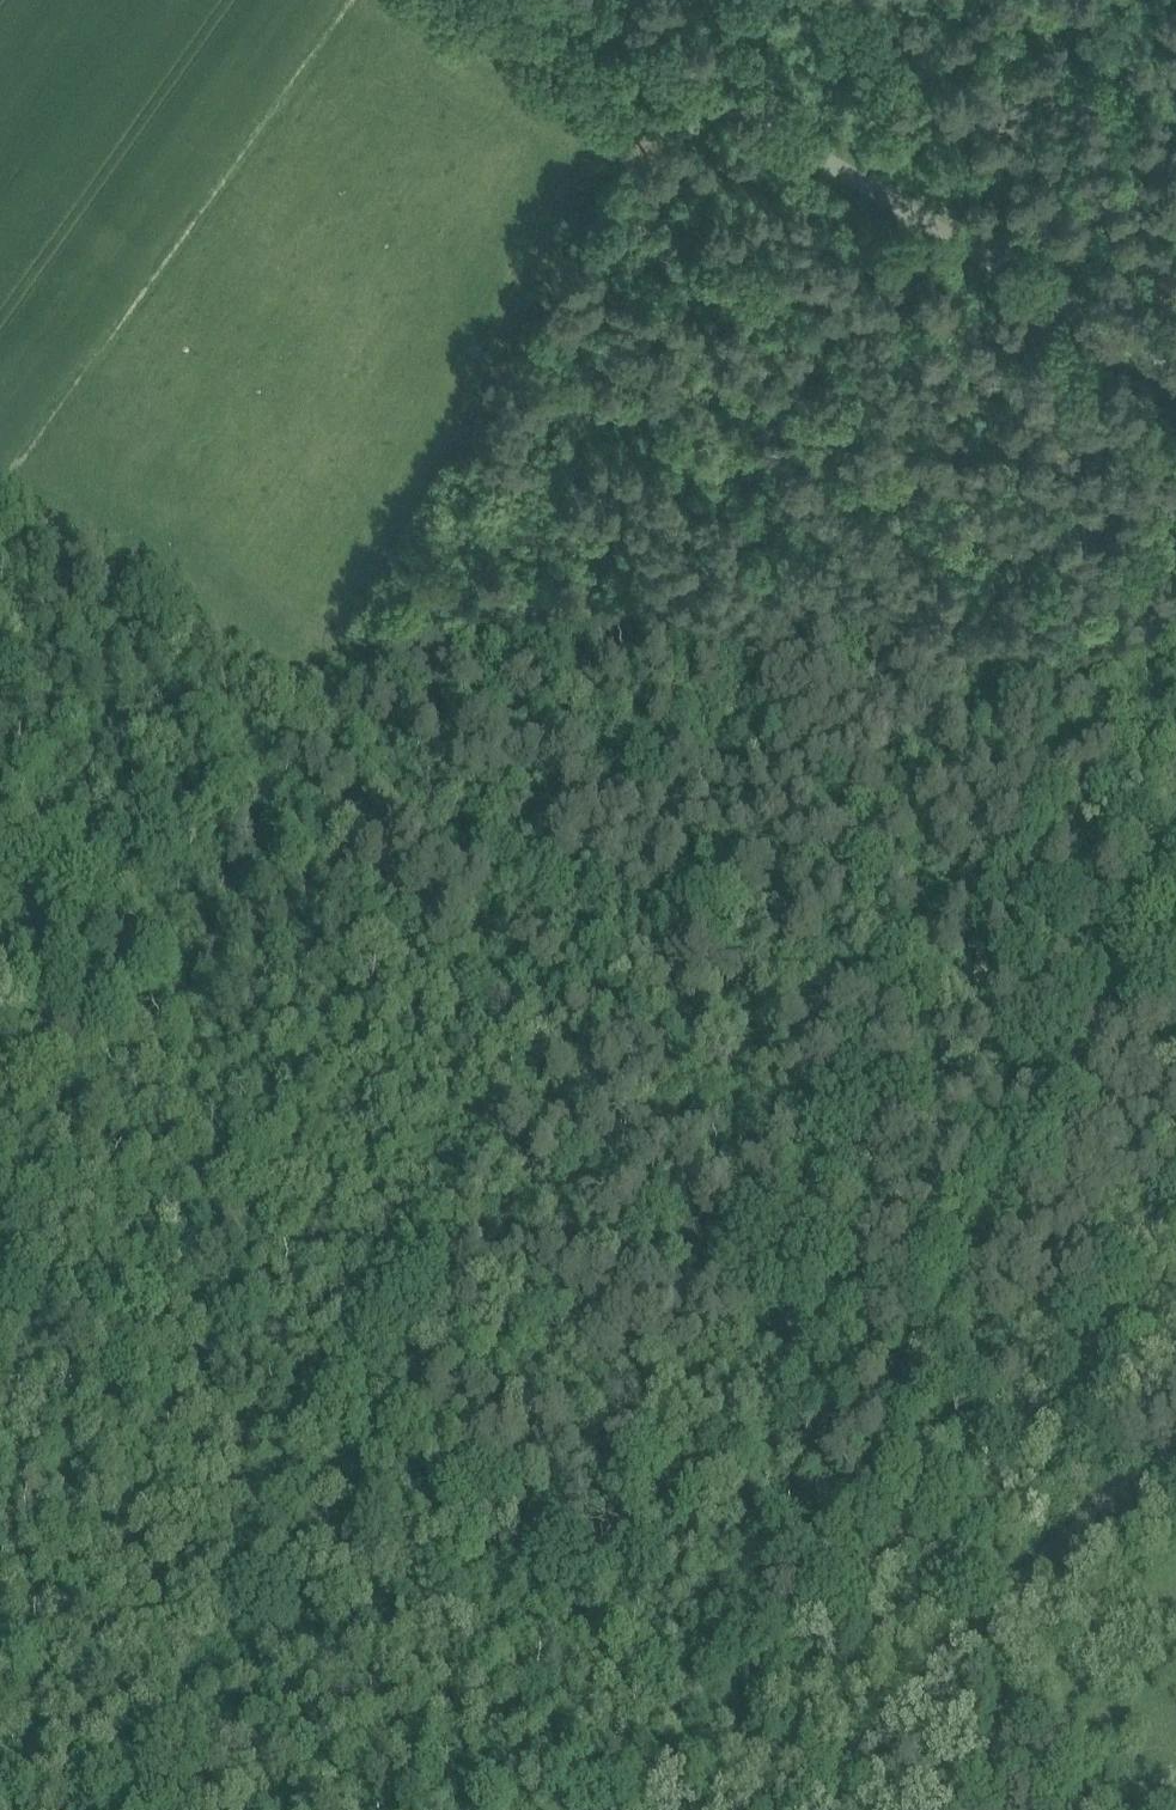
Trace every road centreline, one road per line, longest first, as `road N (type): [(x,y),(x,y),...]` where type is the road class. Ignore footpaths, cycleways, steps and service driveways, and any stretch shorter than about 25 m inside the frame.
road 1 (unclassified): [(1175,376),(564,0)]
road 2 (unclassified): [(837,1809),(1040,1559),(1175,1448)]

